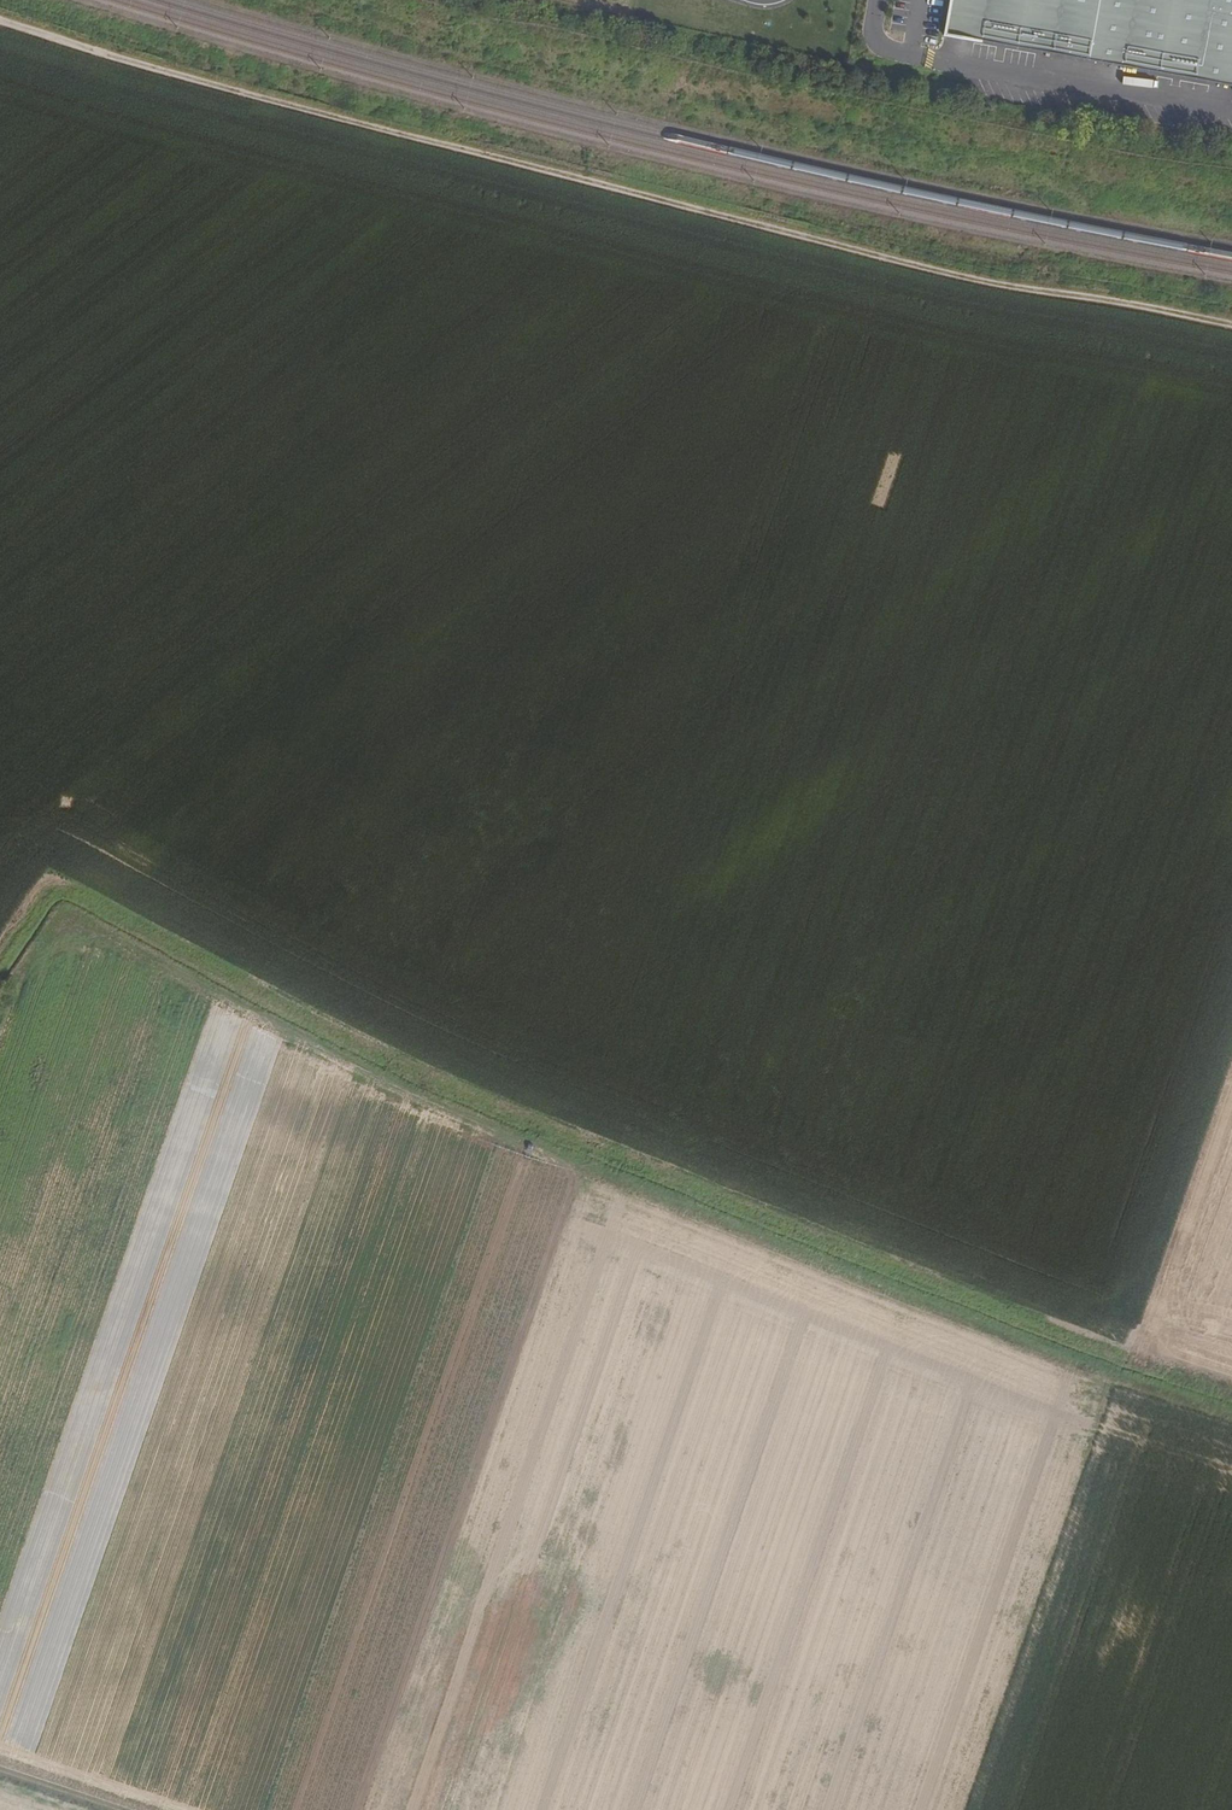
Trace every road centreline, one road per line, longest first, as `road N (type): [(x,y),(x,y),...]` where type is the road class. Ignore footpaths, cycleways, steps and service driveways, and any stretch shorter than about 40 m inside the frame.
road 1 (track): [(1231,324),(944,272),(301,108),(0,22)]

